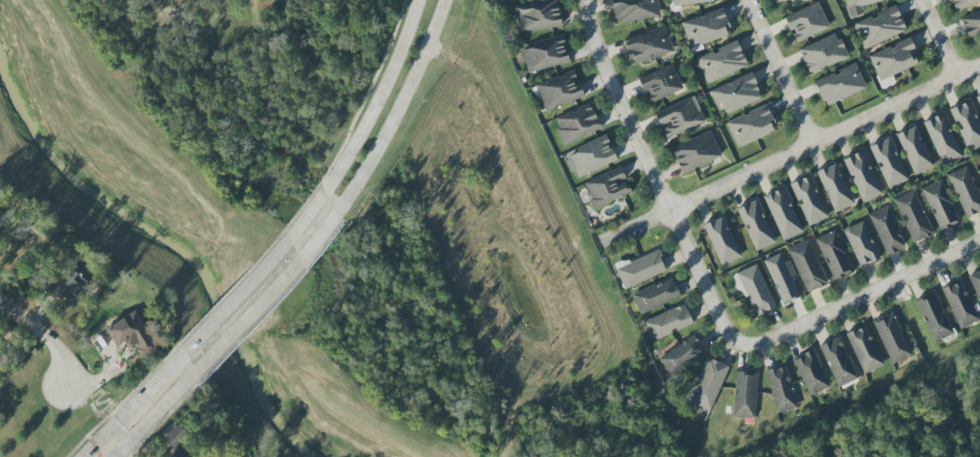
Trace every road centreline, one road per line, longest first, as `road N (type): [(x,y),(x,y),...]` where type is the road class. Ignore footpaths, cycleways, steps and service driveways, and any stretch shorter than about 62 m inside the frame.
road 1 (residential): [(979,62),(597,246)]
road 2 (residential): [(587,0),(597,52),(669,212),(731,339),(747,347)]
road 3 (residential): [(747,347),(979,242)]
road 4 (secondary): [(343,207),(393,128),(442,0)]
road 5 (secondary): [(200,370),(343,207)]
road 6 (secondary): [(418,0),(376,107),(326,194)]
road 7 (secondary): [(326,194),(186,355)]
road 8 (residential): [(813,141),(750,0)]
road 9 (secondary): [(186,355),(87,456)]
road 10 (secondary): [(116,456),(200,370)]

